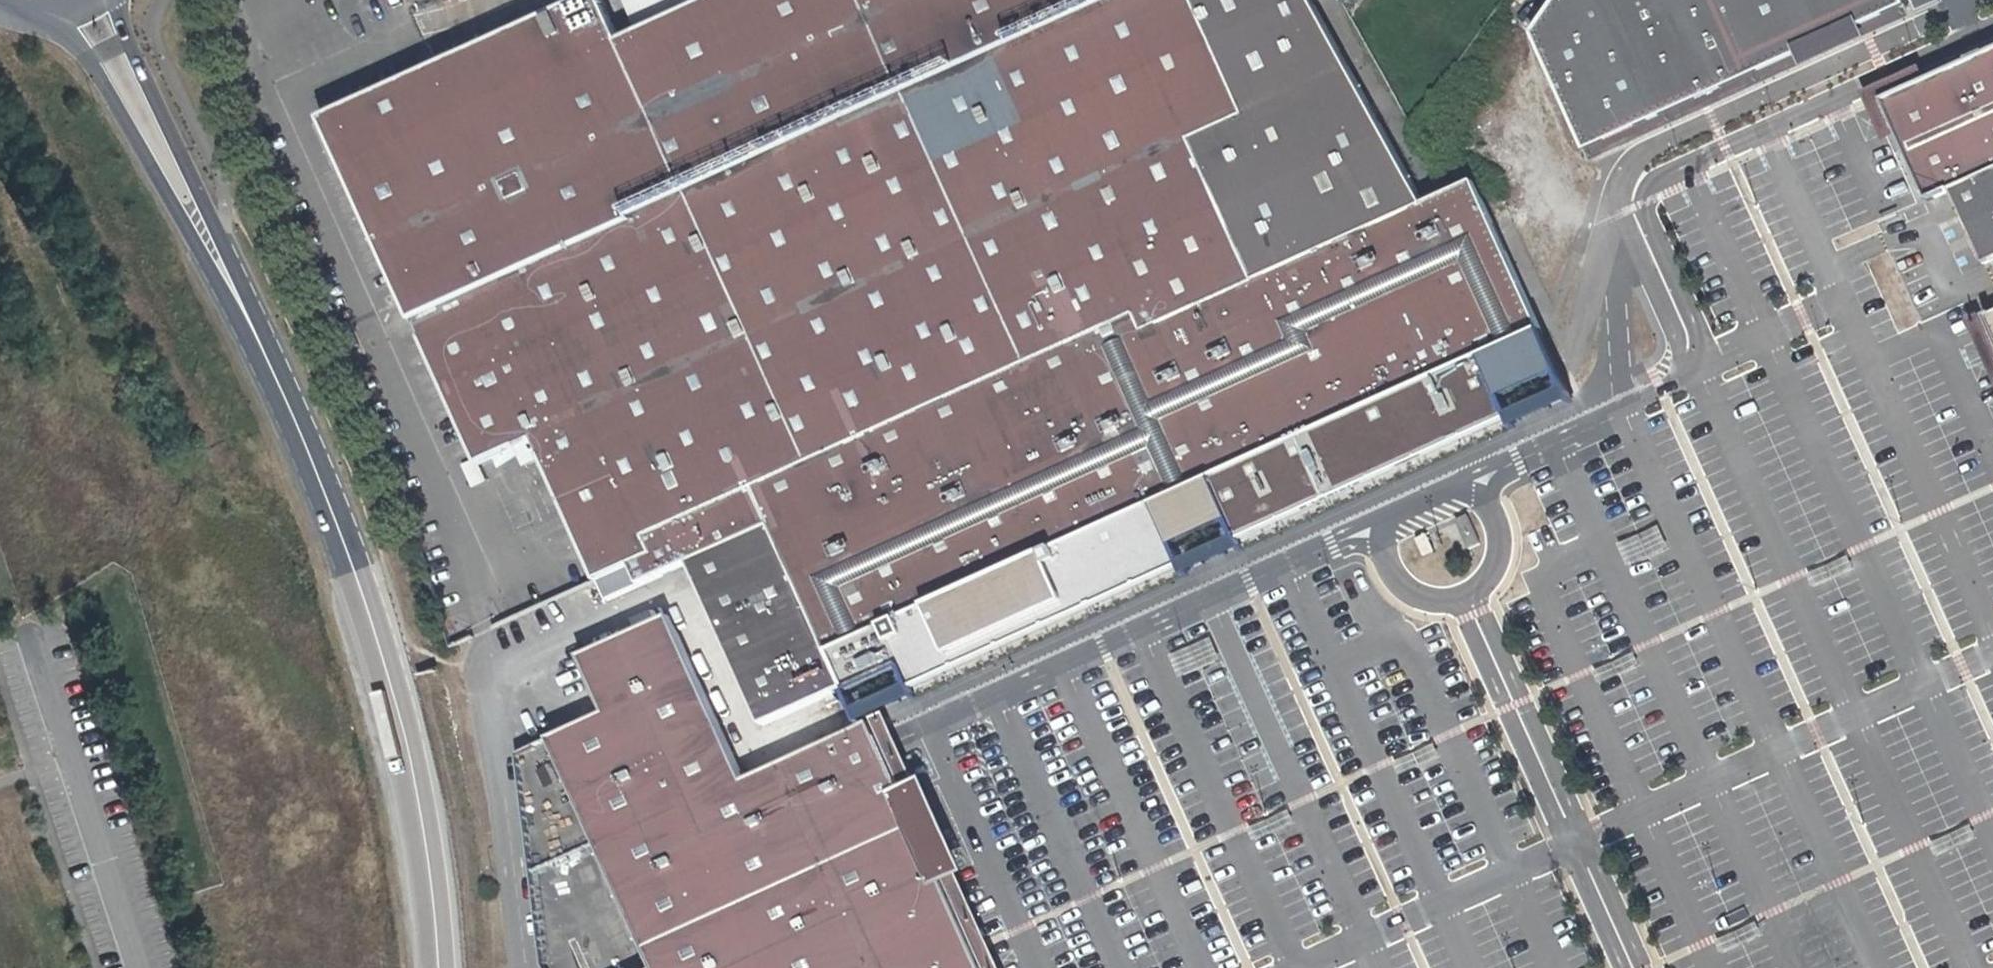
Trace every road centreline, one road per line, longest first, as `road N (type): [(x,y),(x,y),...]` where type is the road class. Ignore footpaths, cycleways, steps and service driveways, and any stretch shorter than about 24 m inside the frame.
road 1 (primary): [(438,967),(419,807),(358,561),(210,246)]
road 2 (unclassified): [(526,967),(490,668)]
road 3 (primary): [(47,1),(210,246)]
road 4 (primary): [(210,246),(115,0)]

